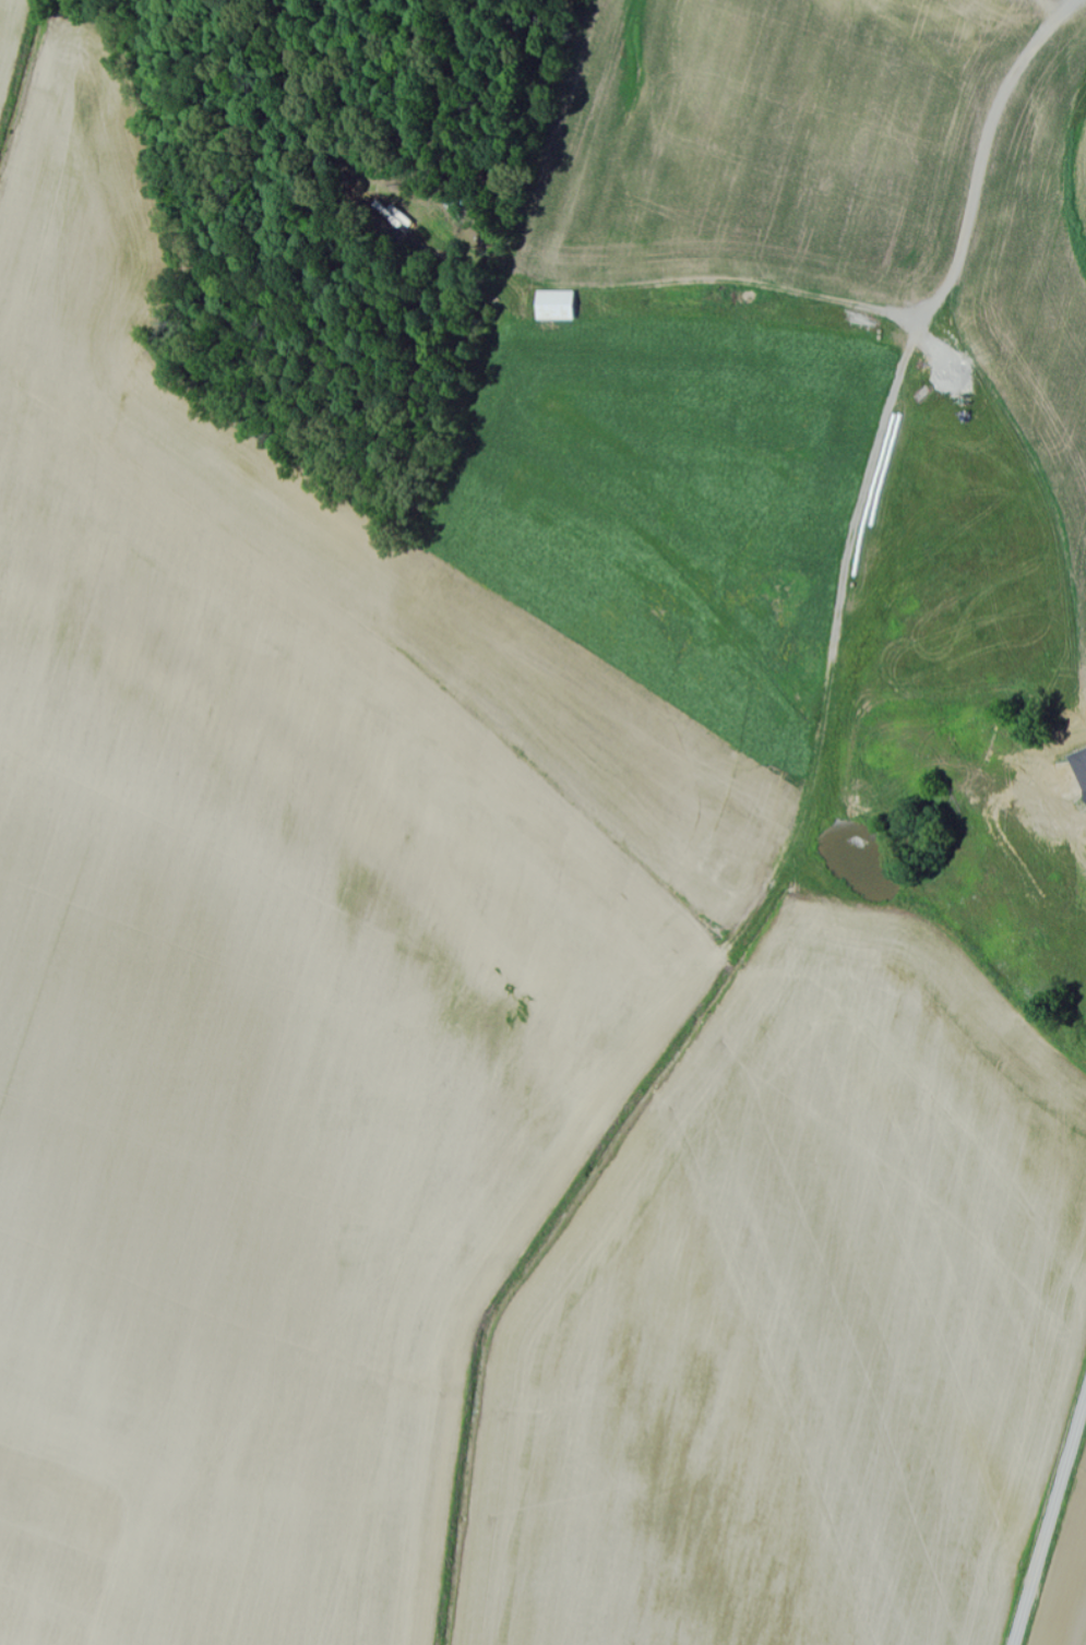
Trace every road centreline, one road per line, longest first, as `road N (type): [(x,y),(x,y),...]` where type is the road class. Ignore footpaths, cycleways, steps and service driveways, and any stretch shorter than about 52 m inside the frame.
road 1 (residential): [(1015,1644),(1085,1401)]

